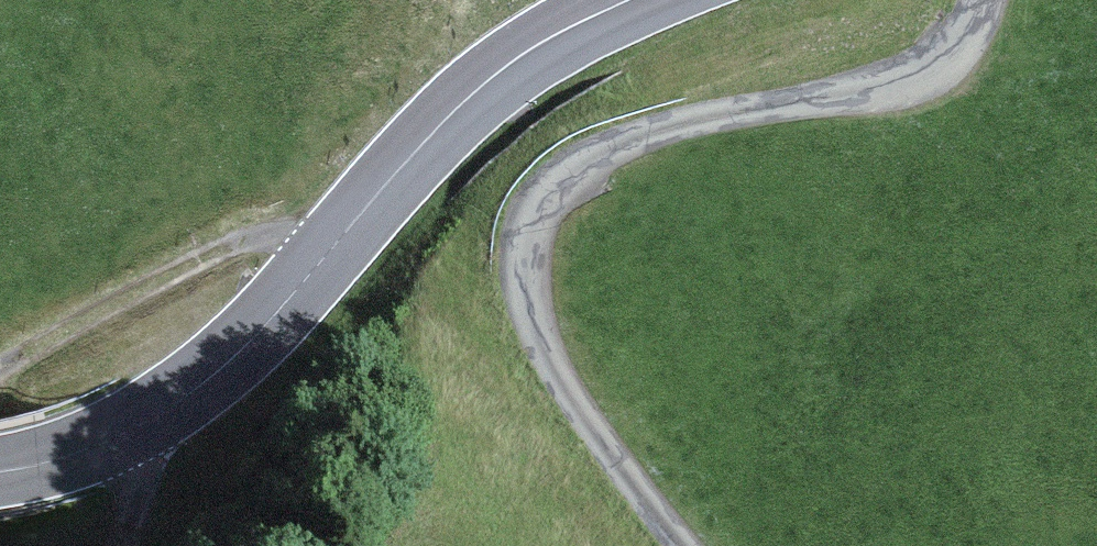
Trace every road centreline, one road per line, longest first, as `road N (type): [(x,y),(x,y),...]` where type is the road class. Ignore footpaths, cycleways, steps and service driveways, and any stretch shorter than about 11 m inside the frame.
road 1 (track): [(979,0),(933,79),(646,131),(572,169),(542,198),(524,234),(517,282),(529,336),(671,545)]
road 2 (secondary): [(0,472),(107,442),(188,396),(292,298),(460,103),(507,64),(626,0)]
road 3 (track): [(338,242),(250,238),(170,273),(0,376)]
road 4 (track): [(134,545),(146,481),(144,425)]

